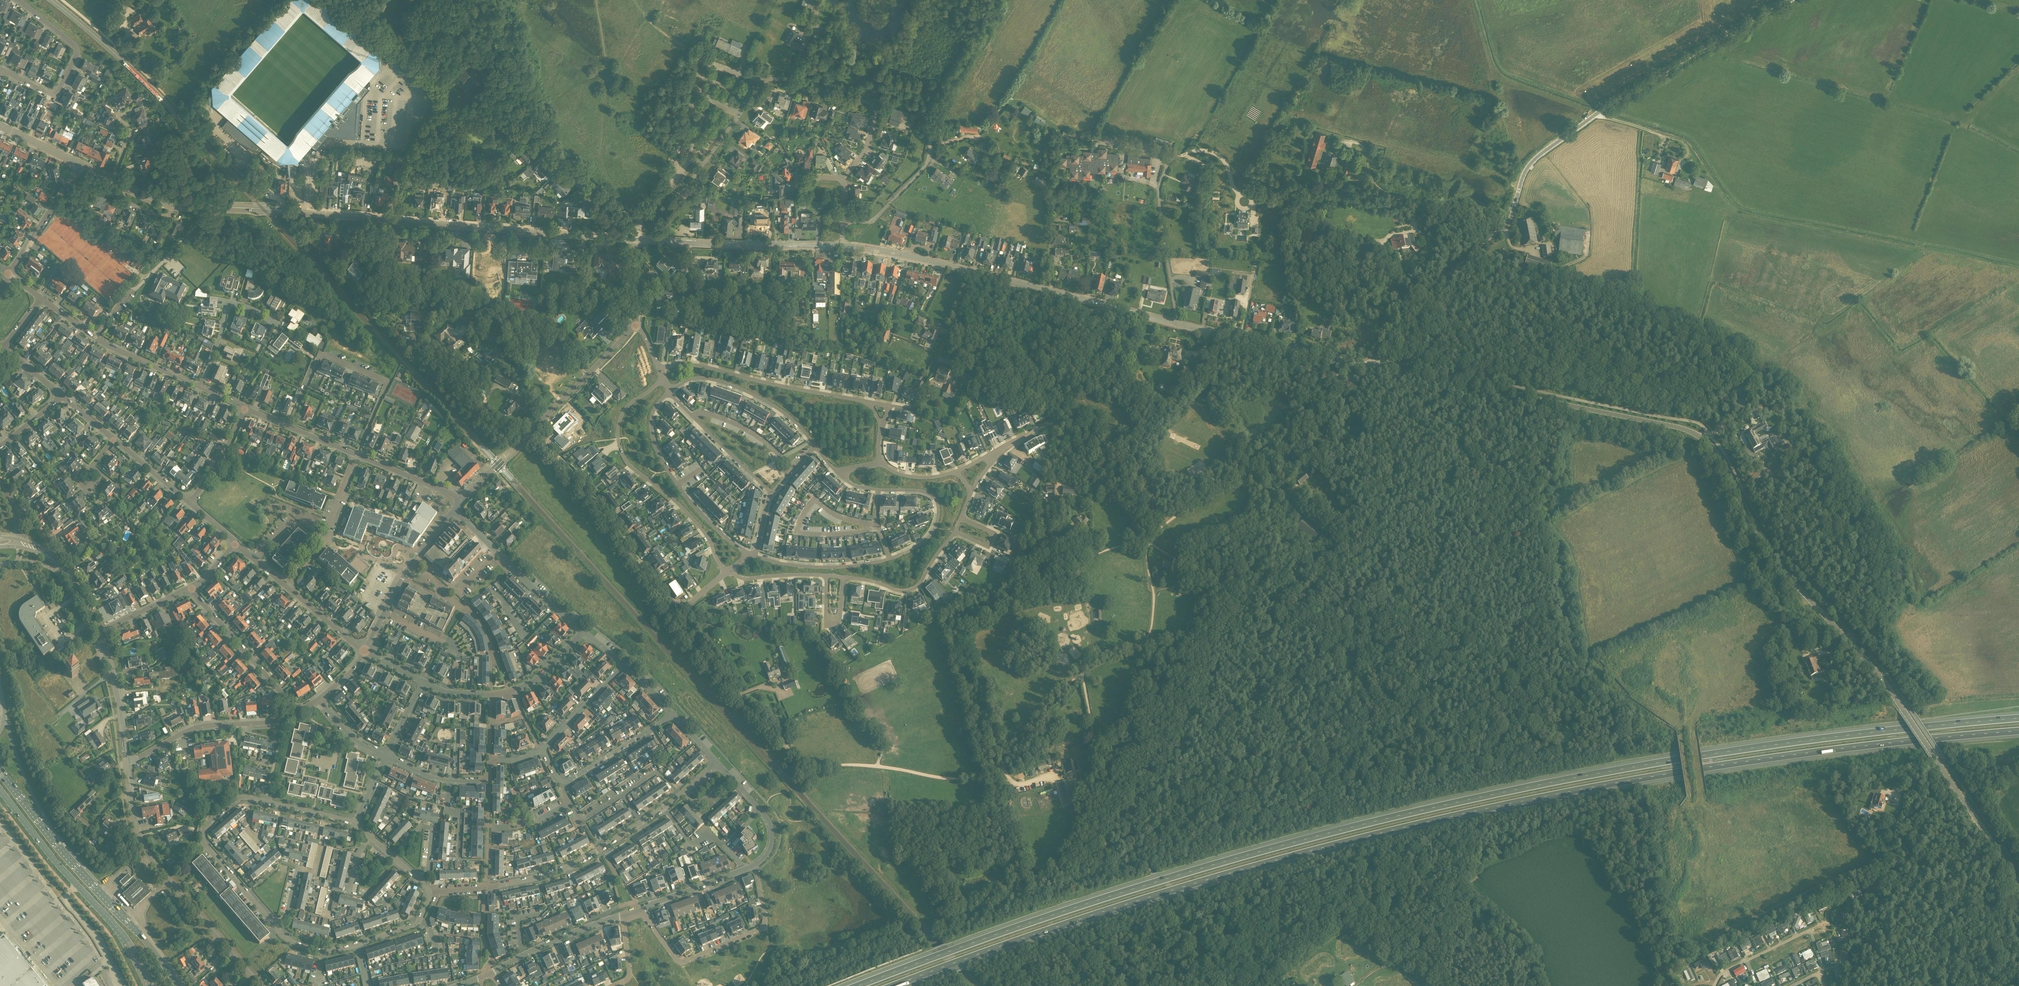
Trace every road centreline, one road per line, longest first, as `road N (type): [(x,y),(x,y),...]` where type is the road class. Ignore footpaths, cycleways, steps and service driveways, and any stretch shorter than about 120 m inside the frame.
road 1 (motorway): [(2018,718),(1713,754),(1479,797),(1189,872),(857,985)]
road 2 (motorway): [(893,985),(1106,911),(1396,829),(1713,767),(2018,731)]
road 3 (tertiary): [(2018,885),(1877,673),(1757,536),(1703,439),(1367,365)]
road 4 (track): [(1854,636),(1878,591),(1871,542),(1834,465),(1783,396),(1724,343),(1565,280)]
road 5 (residential): [(640,212),(676,202),(767,79),(875,107),(866,149),(844,179)]
road 6 (track): [(1082,676),(1092,729),(1084,794),(1089,815),(1215,925),(1246,985)]
road 7 (tertiary): [(1177,324),(842,246)]
road 8 (track): [(1082,676),(1006,762),(983,776),(813,766),(790,751)]
road 9 (tertiary): [(1595,114),(1527,168),(1506,227),(1375,357)]
road 10 (track): [(961,269),(1011,377),(1058,421),(1146,540)]
road 11 (residential): [(718,763),(670,804),(572,866),(480,889),(430,893)]
road 12 (residential): [(354,823),(240,798),(206,825),(205,845),(275,926)]
road 13 (tertiary): [(388,219),(174,205),(113,179)]
road 14 (track): [(1651,985),(1689,952),(1868,862),(1894,872)]
road 15 (primary): [(178,985),(0,771)]
road 16 (residential): [(126,762),(133,820),(149,856),(260,985)]
road 17 (track): [(1146,540),(1268,465),(1350,386)]
road 18 (residential): [(664,378),(623,410),(621,452),(701,528),(727,573)]
road 19 (tertiary): [(637,239),(388,219)]
road 20 (residential): [(671,616),(596,504),(530,432)]
road 21 (residential): [(289,427),(321,354),(387,383),(357,455)]
road 22 (residential): [(640,212),(595,199),(526,130),(452,100)]
road 23 (residential): [(641,909),(676,959),(688,961),(765,926),(755,865)]
road 24 (tertiary): [(1595,114),(1781,0)]
road 25 (residential): [(863,401),(703,365),(660,367)]
road 26 (tertiary): [(842,246),(637,239)]
road 27 (residential): [(750,555),(708,523),(668,470),(652,424),(668,394)]
road 28 (tertiary): [(1367,365),(1177,324)]
road 29 (residential): [(1,70),(54,94),(78,52),(17,0)]
road 30 (residential): [(790,751),(671,616)]
road 31 (residential): [(582,632),(453,509)]
road 32 (residential): [(126,762),(190,730),(269,723),(292,712)]
road 33 (residential): [(877,525),(815,501),(798,533),(869,530)]
road 34 (track): [(1146,540),(1150,632),(1082,676)]
road 35 (residential): [(668,394),(696,379),(729,384),(779,410),(814,447)]
road 36 (unclassified): [(1177,324),(1159,197),(1177,157)]
road 37 (residential): [(364,651),(404,574),(453,509)]
road 38 (residential): [(364,651),(235,545)]
road 39 (residential): [(292,712),(192,589)]
road 40 (residential): [(452,100),(416,61),(335,0)]
road 41 (residential): [(514,449),(455,402),(408,340)]
road 42 (residential): [(530,432),(636,326)]
road 43 (residential): [(490,974),(624,915)]
road 44 (residential): [(877,491),(923,492),(937,505),(931,535),(888,560)]
road 45 (residential): [(846,577),(912,590),(955,532)]
road 46 (residential): [(888,560),(819,567),(753,554)]
road 47 (residential): [(199,386),(230,304),(275,323)]
road 48 (unclassified): [(388,219),(426,133),(452,100)]
road 49 (residential): [(9,274),(79,163)]
road 50 (residential): [(562,782),(674,715)]
road 51 (residential): [(98,635),(126,762)]
road 52 (track): [(1177,157),(1197,150),(1219,156),(1250,207),(1241,208),(1237,197)]
road 53 (primary): [(0,790),(78,886)]
road 54 (residential): [(843,222),(873,221),(931,148)]
road 55 (primary): [(78,886),(116,927),(149,985)]
road 56 (residential): [(641,909),(755,865)]
road 57 (residential): [(118,985),(66,904),(78,886)]

